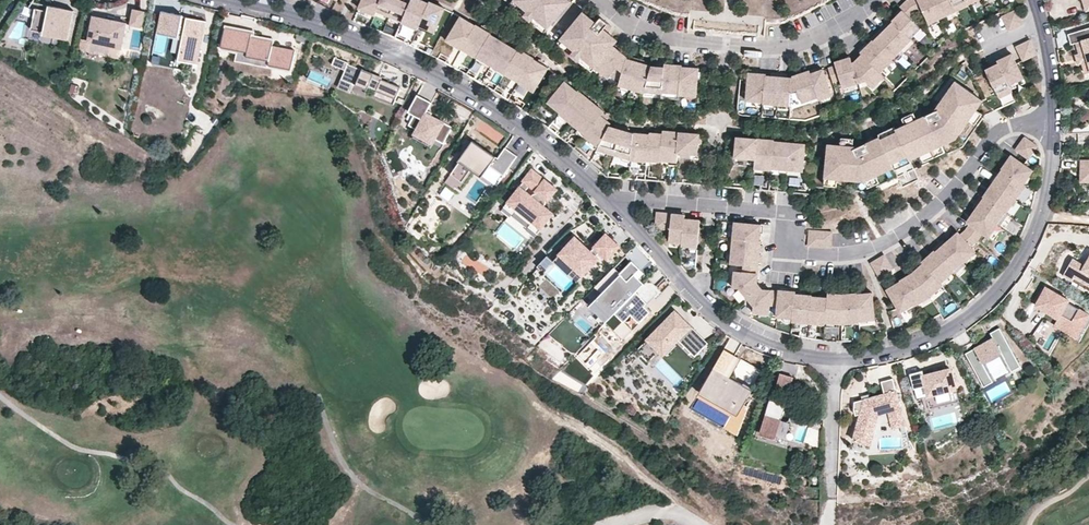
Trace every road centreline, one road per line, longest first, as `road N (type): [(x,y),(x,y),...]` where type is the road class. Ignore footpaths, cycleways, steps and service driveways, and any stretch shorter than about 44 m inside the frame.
road 1 (residential): [(614,201),(740,329),(827,357),(887,352),(972,311),(1021,256),(1047,188),(1052,123)]
road 2 (residential): [(614,201),(789,211),(785,252),(864,251),(925,217),(991,139),(1012,125),(1052,123)]
road 3 (residential): [(238,0),(419,62),(497,108),(614,201)]
road 4 (residential): [(872,0),(809,41),(760,47),(658,35),(598,0)]
road 5 (residential): [(1052,123),(1047,49),(1033,0)]

